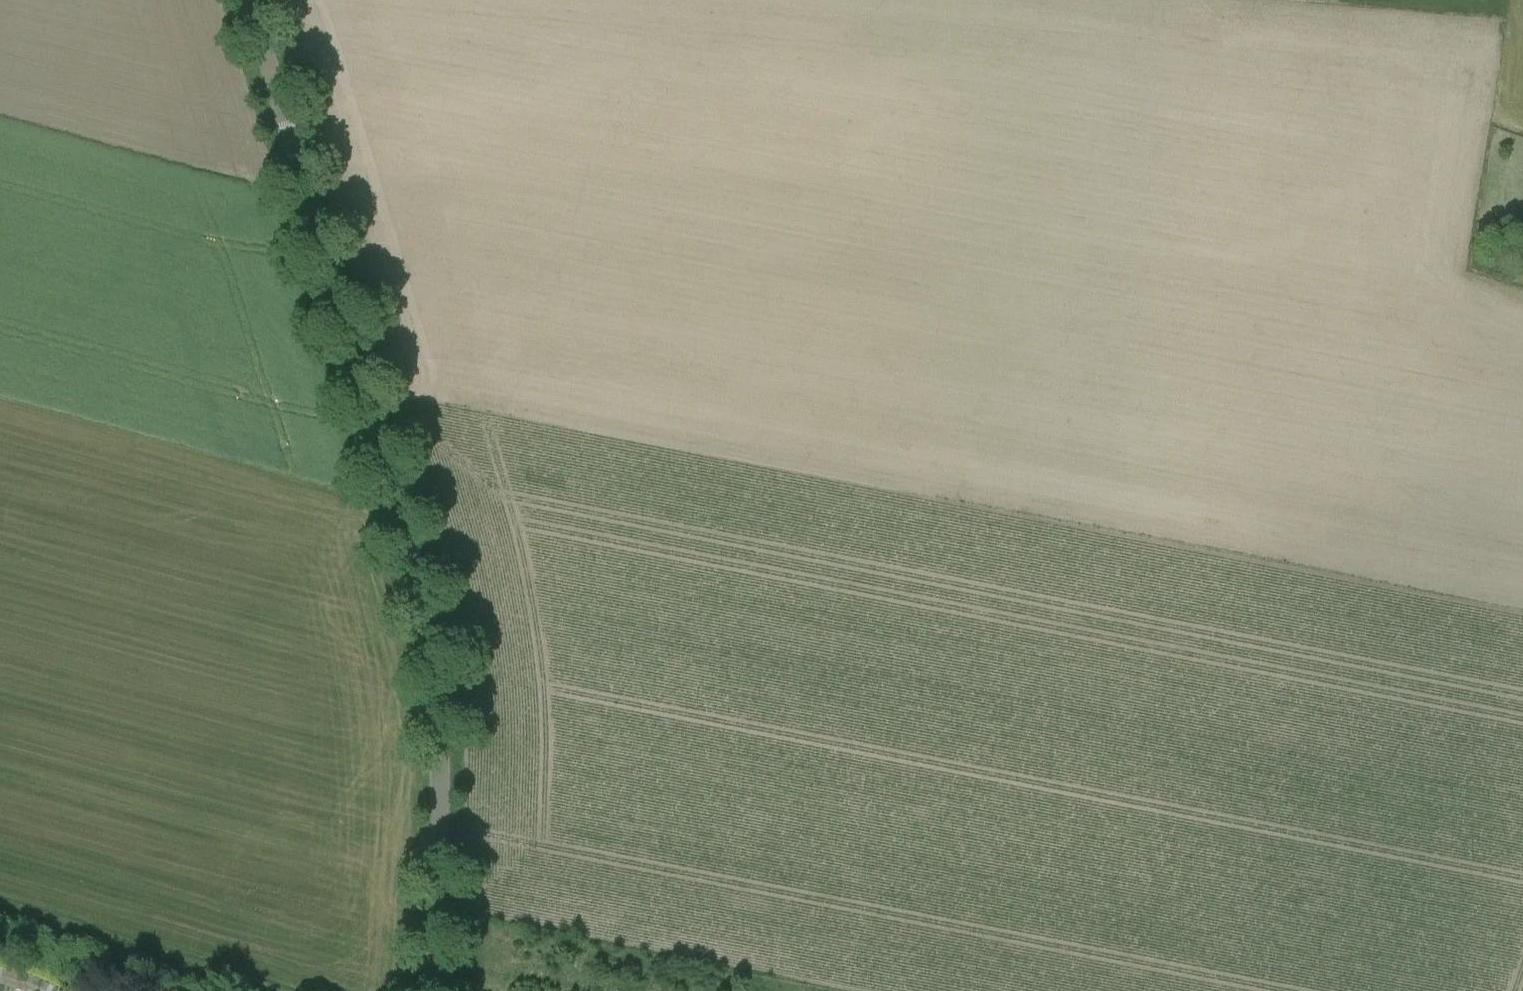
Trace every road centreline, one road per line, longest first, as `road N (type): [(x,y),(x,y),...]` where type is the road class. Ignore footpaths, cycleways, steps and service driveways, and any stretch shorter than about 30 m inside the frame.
road 1 (unclassified): [(427,990),(438,769),(419,616),(254,0)]

